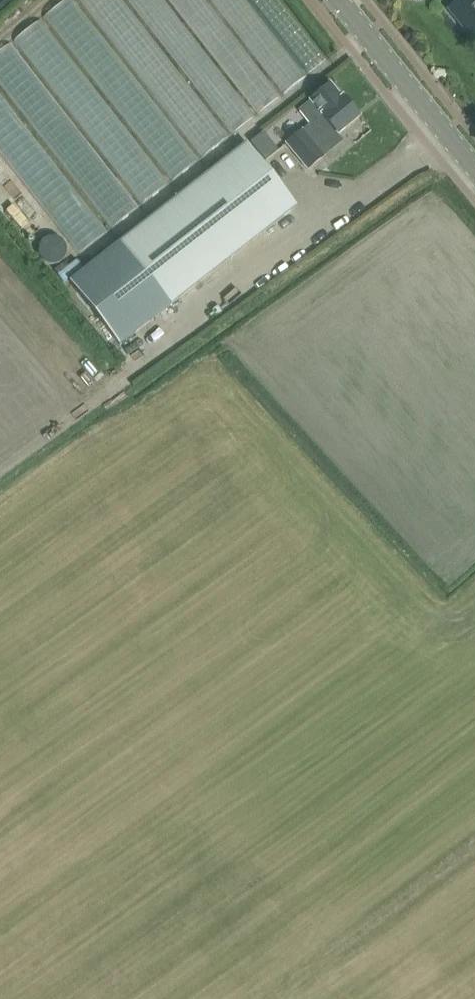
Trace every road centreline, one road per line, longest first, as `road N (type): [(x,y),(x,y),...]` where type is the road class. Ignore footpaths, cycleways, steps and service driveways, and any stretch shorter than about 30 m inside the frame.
road 1 (unclassified): [(474,165),(341,0)]

